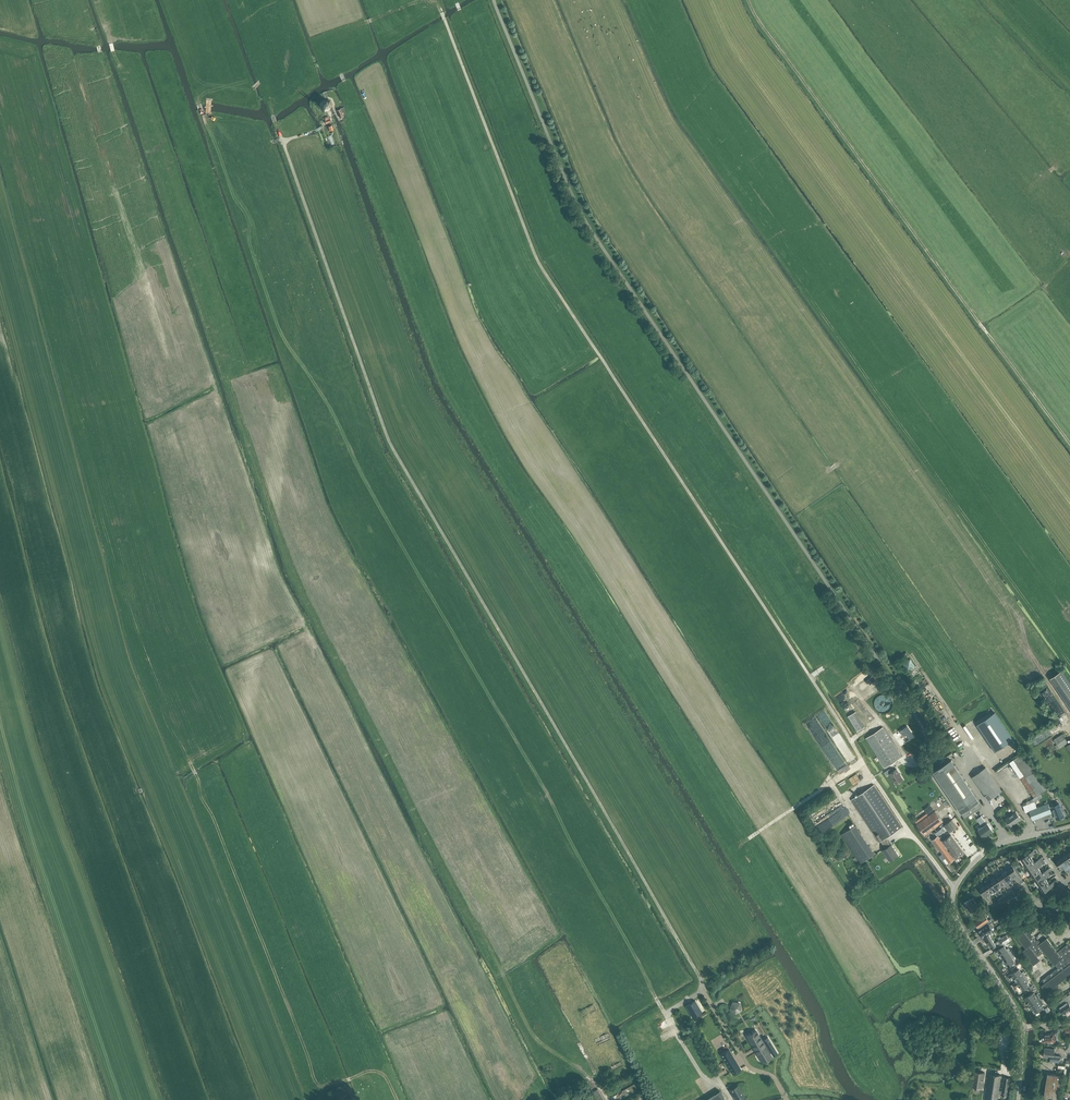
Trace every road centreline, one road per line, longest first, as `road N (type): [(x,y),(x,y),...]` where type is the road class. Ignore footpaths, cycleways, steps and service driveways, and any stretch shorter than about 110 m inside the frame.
road 1 (track): [(876,850),(832,784),(862,762),(844,728),(538,262),(442,12)]
road 2 (track): [(703,994),(701,978),(390,444),(283,141)]
road 3 (track): [(1069,447),(748,0)]
road 4 (unclassified): [(1018,1099),(1020,1018),(952,905),(954,888),(985,853)]

